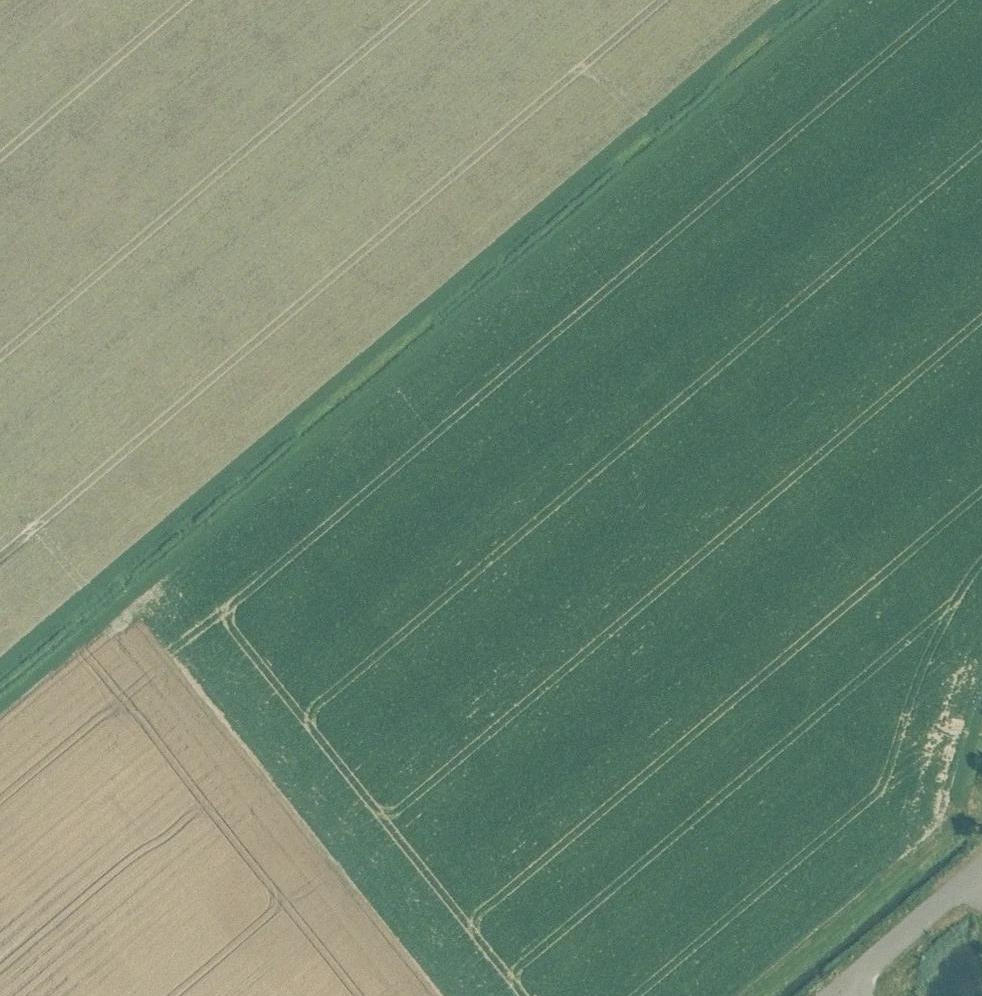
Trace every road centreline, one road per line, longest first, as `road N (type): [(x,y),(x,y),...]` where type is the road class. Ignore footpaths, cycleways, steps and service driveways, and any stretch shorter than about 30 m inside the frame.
road 1 (residential): [(839,990),(955,891),(981,883)]

